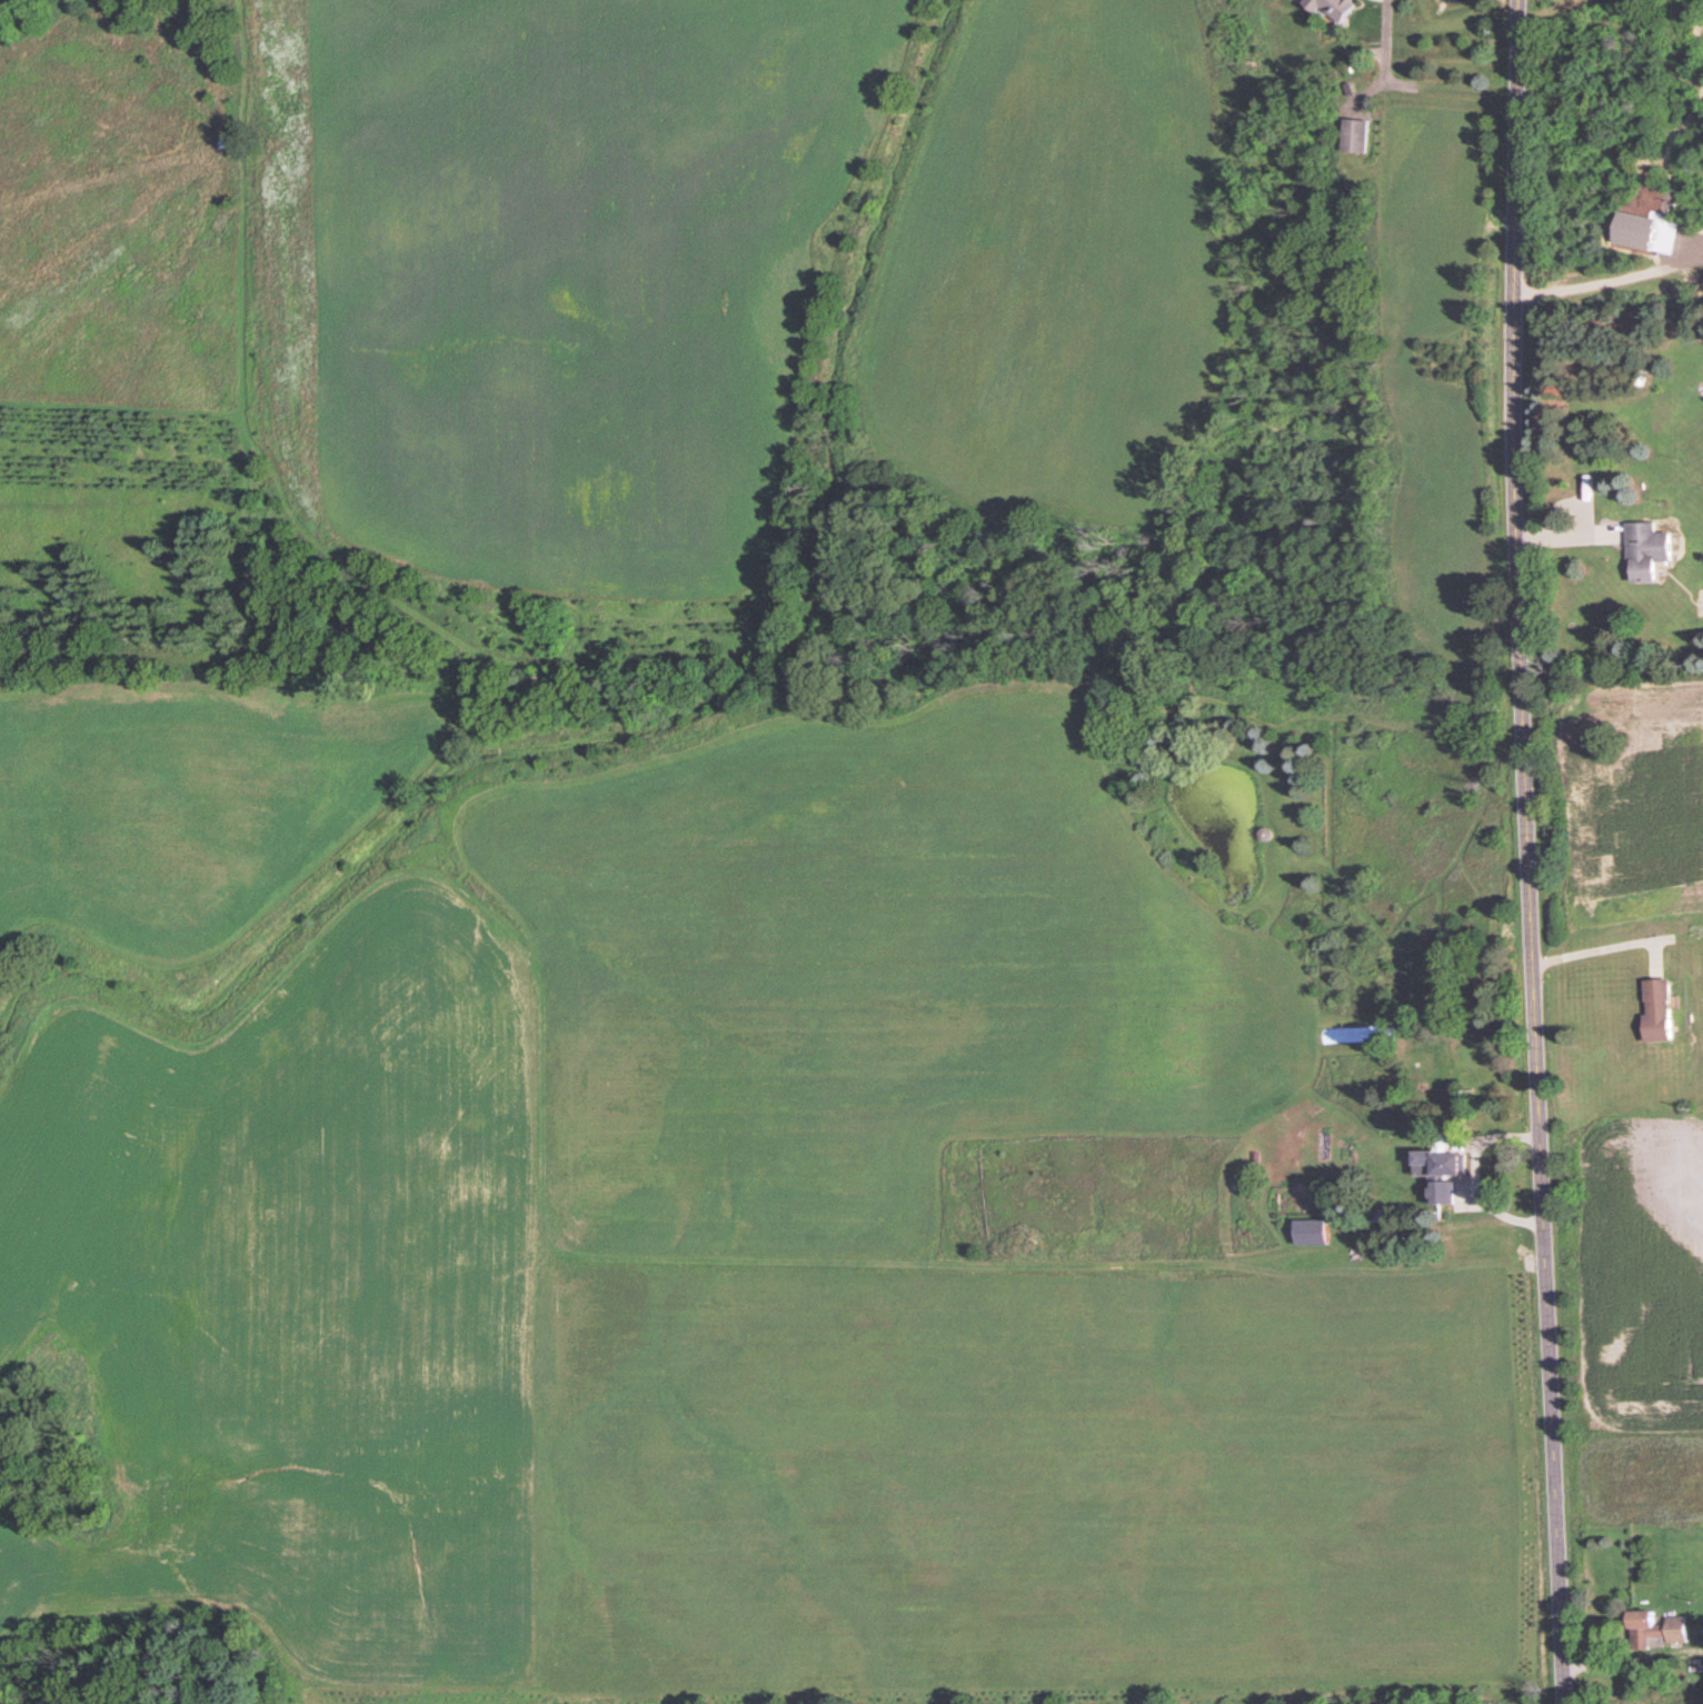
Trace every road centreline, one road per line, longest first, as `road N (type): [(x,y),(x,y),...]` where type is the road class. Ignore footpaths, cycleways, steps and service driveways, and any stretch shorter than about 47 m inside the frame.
road 1 (residential): [(1566,1703),(1508,415),(1517,0)]

